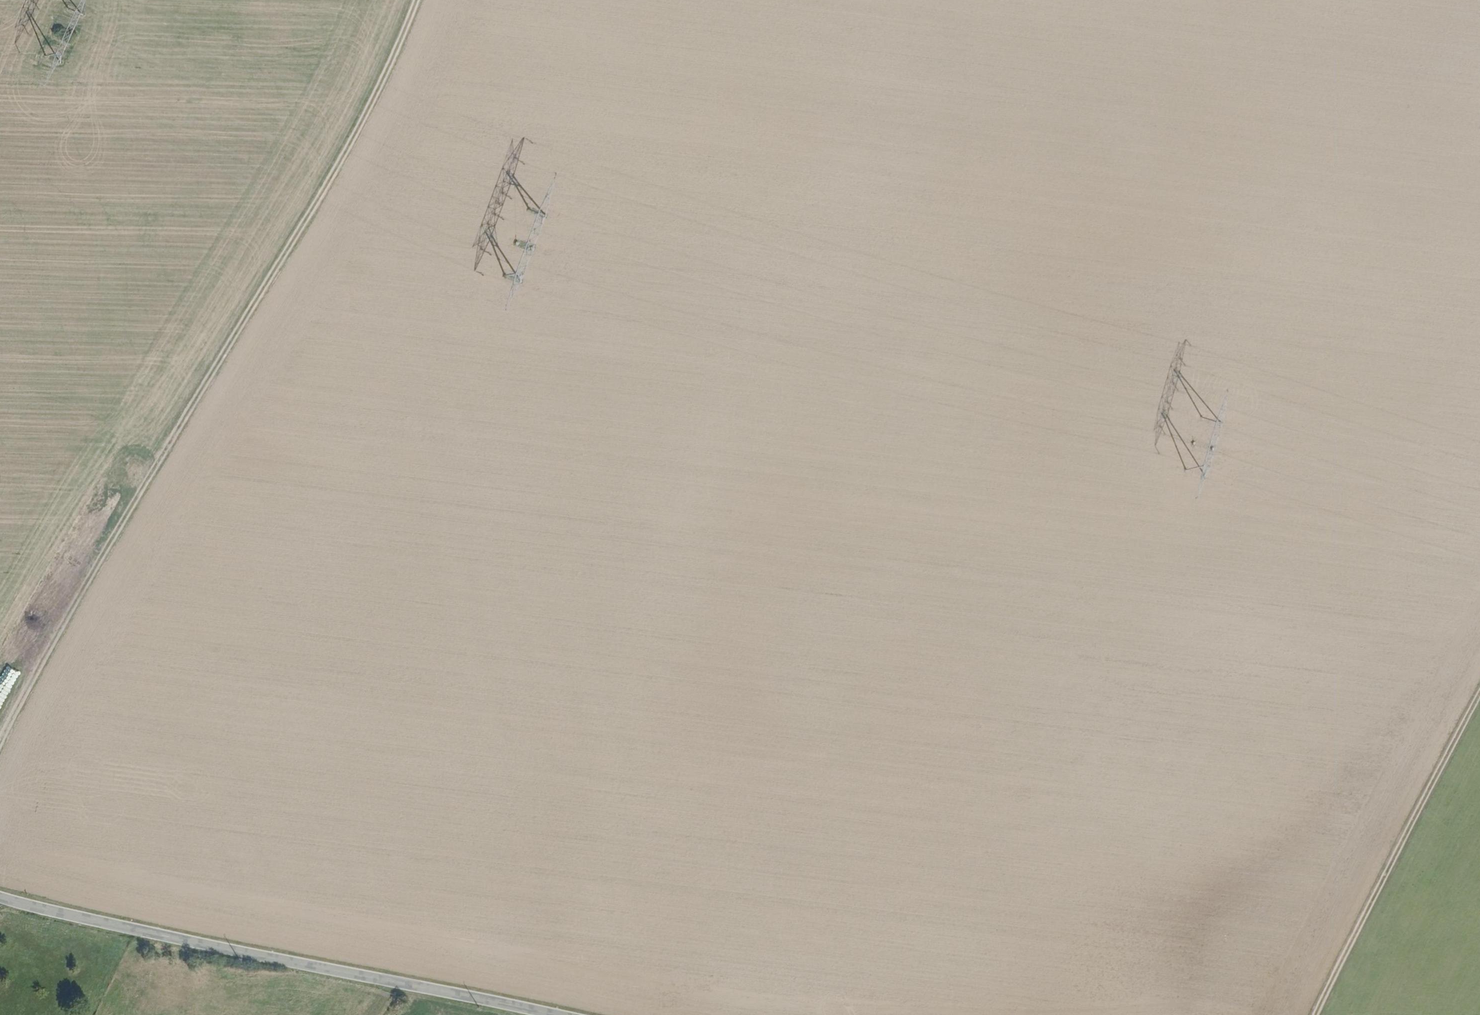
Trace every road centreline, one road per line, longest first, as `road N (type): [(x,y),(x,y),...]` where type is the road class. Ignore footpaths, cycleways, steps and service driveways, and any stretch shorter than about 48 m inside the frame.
road 1 (tertiary): [(552,1014),(0,896)]
road 2 (track): [(1479,739),(1314,1014)]

